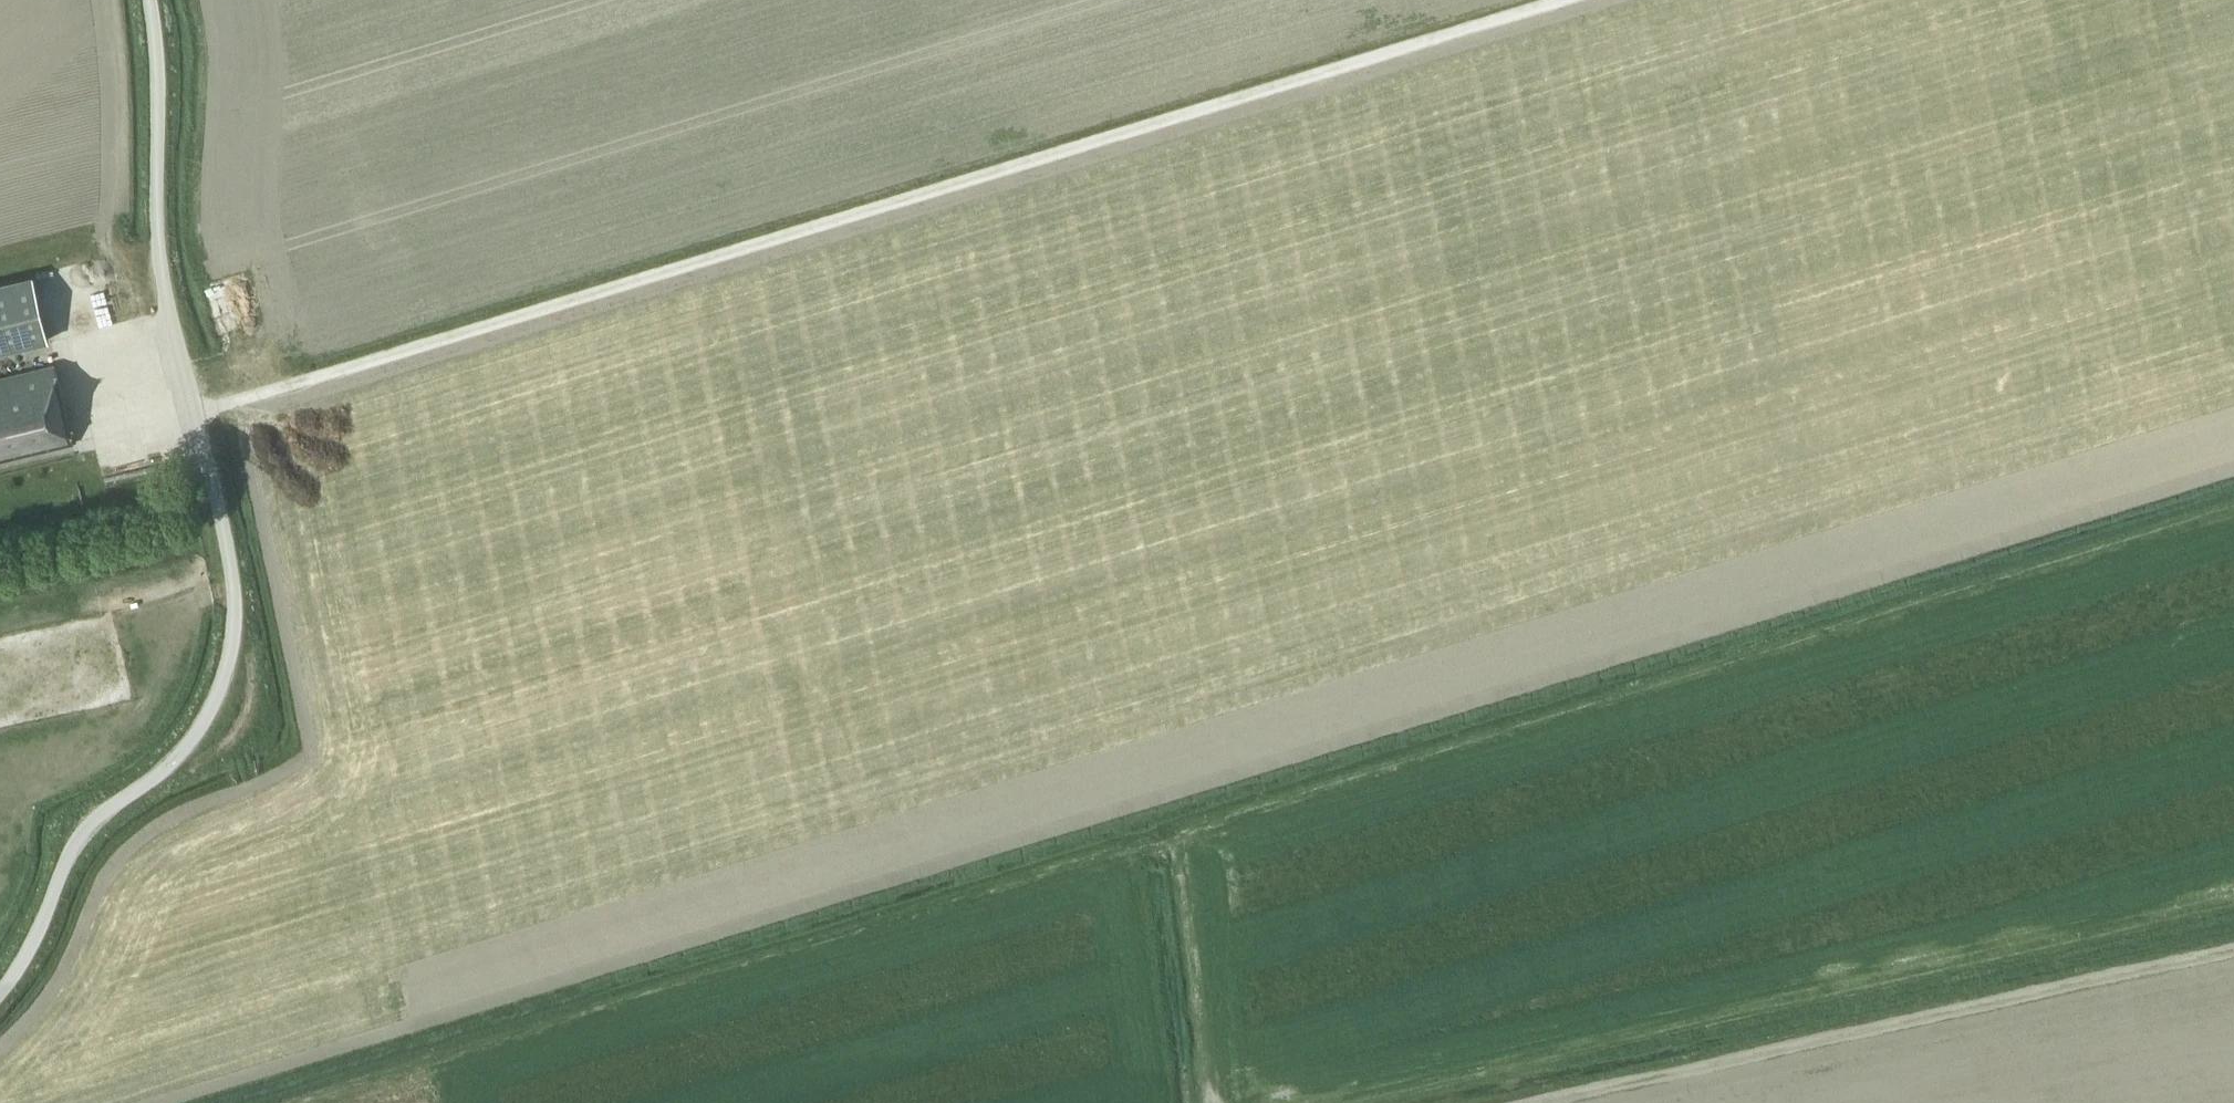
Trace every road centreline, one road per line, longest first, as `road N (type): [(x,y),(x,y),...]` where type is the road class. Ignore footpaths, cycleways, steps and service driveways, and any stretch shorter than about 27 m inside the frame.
road 1 (track): [(194,413),(1560,0)]
road 2 (unclassified): [(0,994),(32,946),(82,833),(164,771),(199,729),(234,634),(231,568),(162,276),(151,0)]

